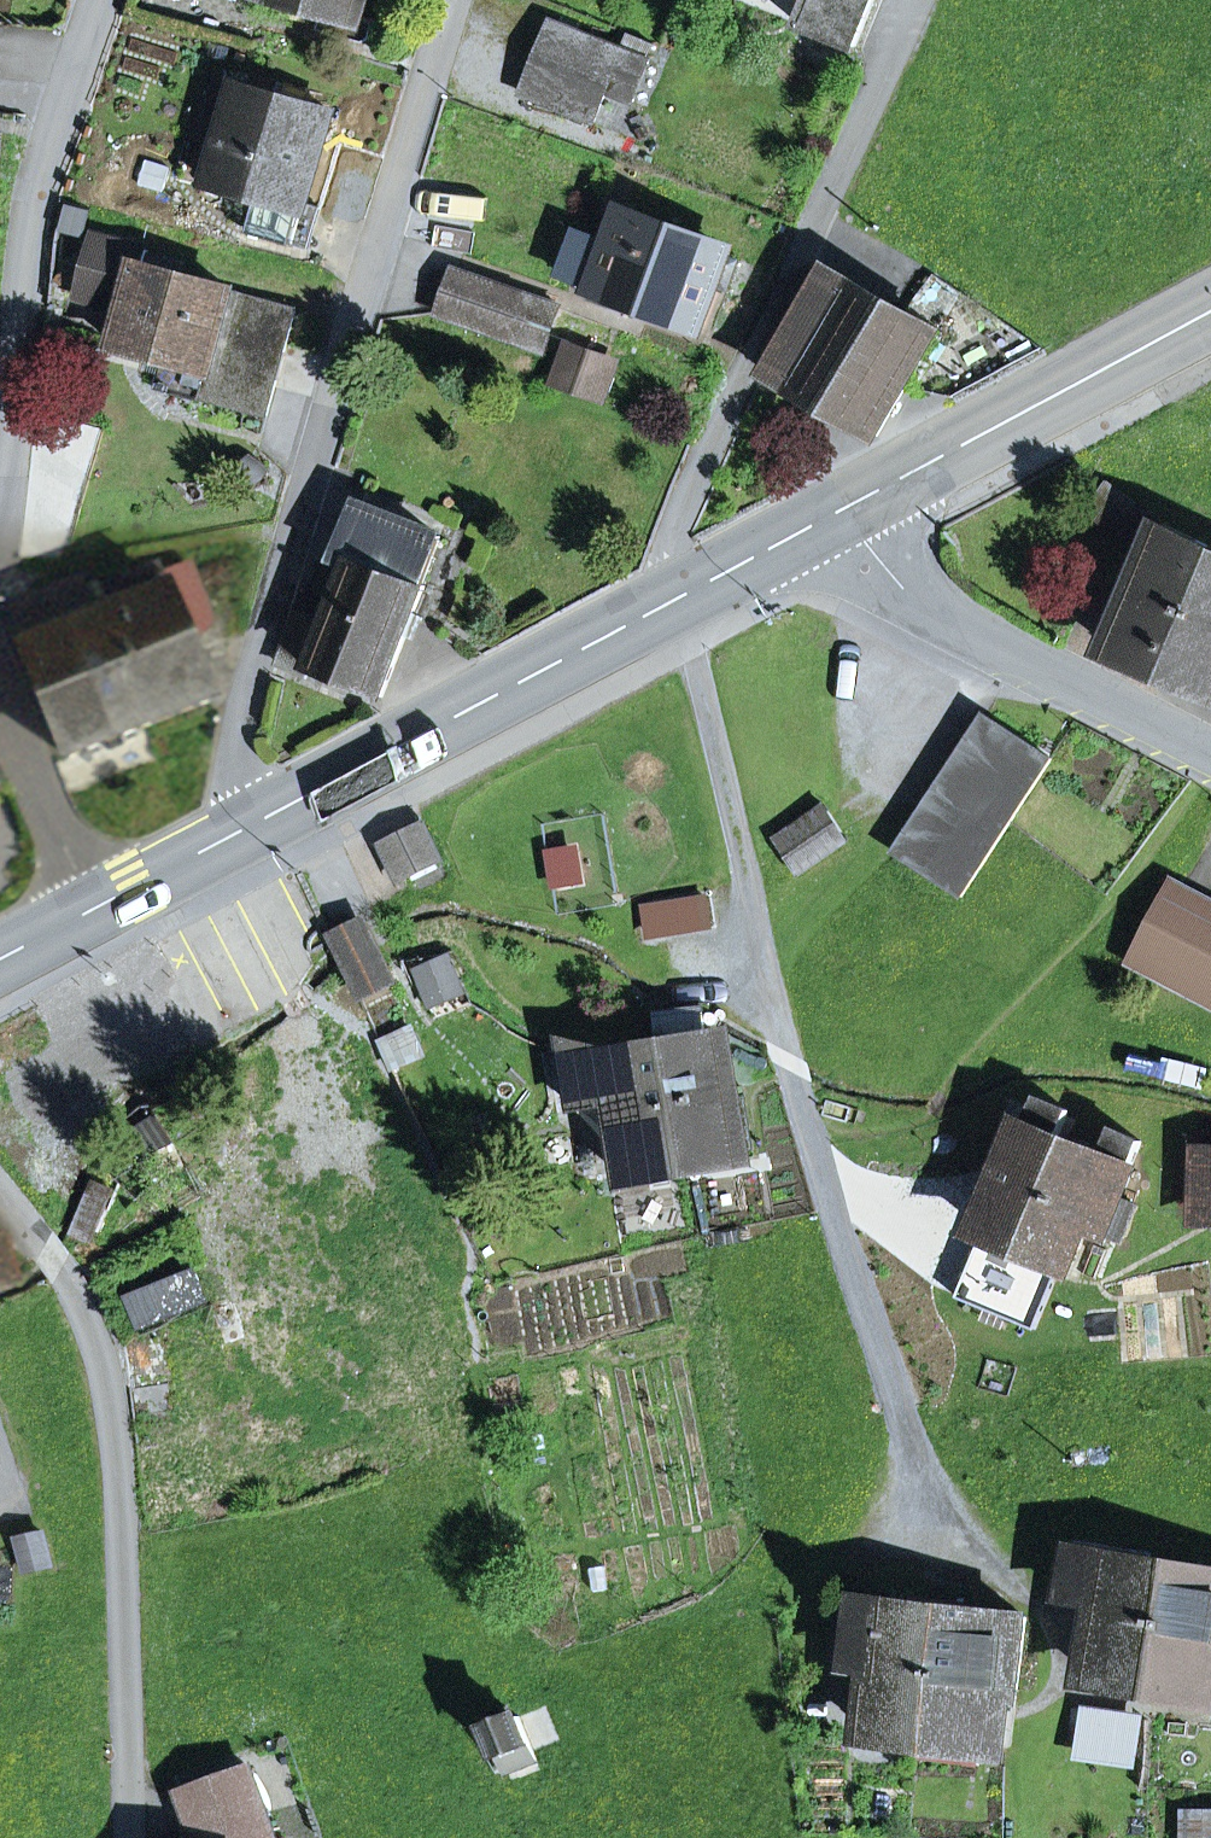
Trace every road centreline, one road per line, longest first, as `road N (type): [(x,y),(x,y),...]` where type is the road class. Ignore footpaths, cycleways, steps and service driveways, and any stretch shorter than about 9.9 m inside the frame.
road 1 (residential): [(673,596),(804,1123),(912,1450)]
road 2 (residential): [(253,822),(237,756),(238,718),(446,0)]
road 3 (residential): [(0,1194),(70,1277),(102,1353),(119,1542),(126,1837)]
road 4 (residential): [(913,0),(670,539),(673,596)]
road 5 (residential): [(0,472),(32,188),(96,0)]
road 6 (primary): [(673,596),(253,822)]
road 7 (tertiary): [(845,509),(895,579),(938,611),(1210,751)]
road 8 (primary): [(1210,310),(845,509)]
road 9 (residential): [(88,906),(0,678)]
road 10 (primary): [(845,509),(673,596)]
road 11 (primary): [(253,822),(88,906)]

